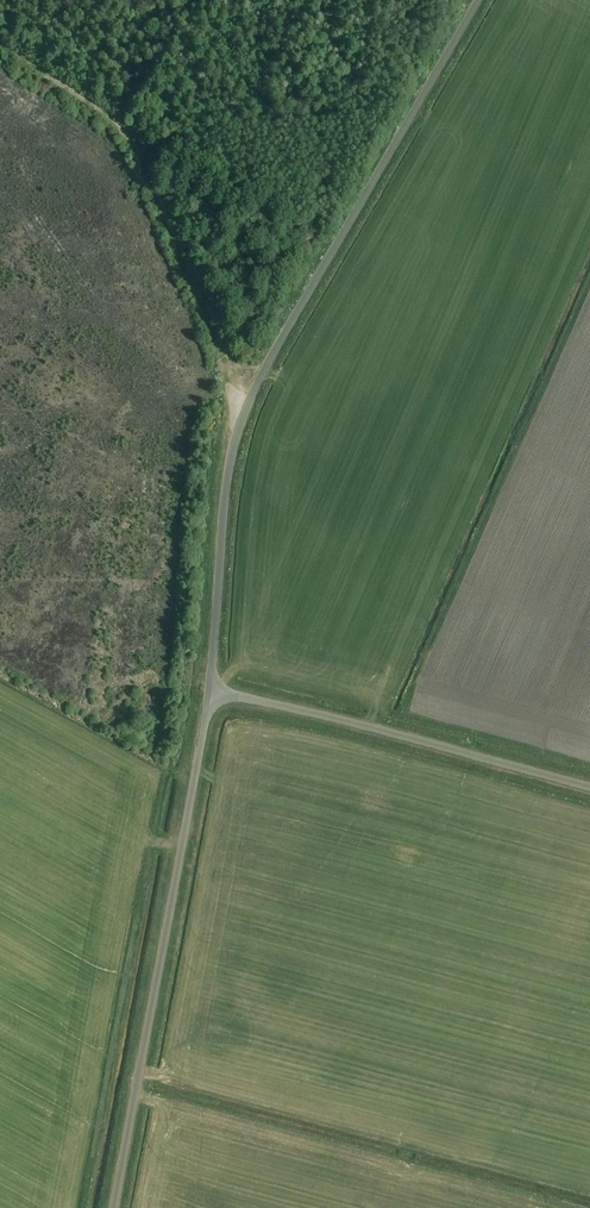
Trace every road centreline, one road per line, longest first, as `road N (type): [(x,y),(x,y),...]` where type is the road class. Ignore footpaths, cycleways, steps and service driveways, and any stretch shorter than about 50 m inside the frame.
road 1 (unclassified): [(209,693),(227,485),(241,420),(478,0)]
road 2 (unclassified): [(114,1207),(209,693)]
road 3 (track): [(0,45),(112,118),(131,142),(248,405)]
road 4 (unclassified): [(589,784),(384,727),(209,693)]

